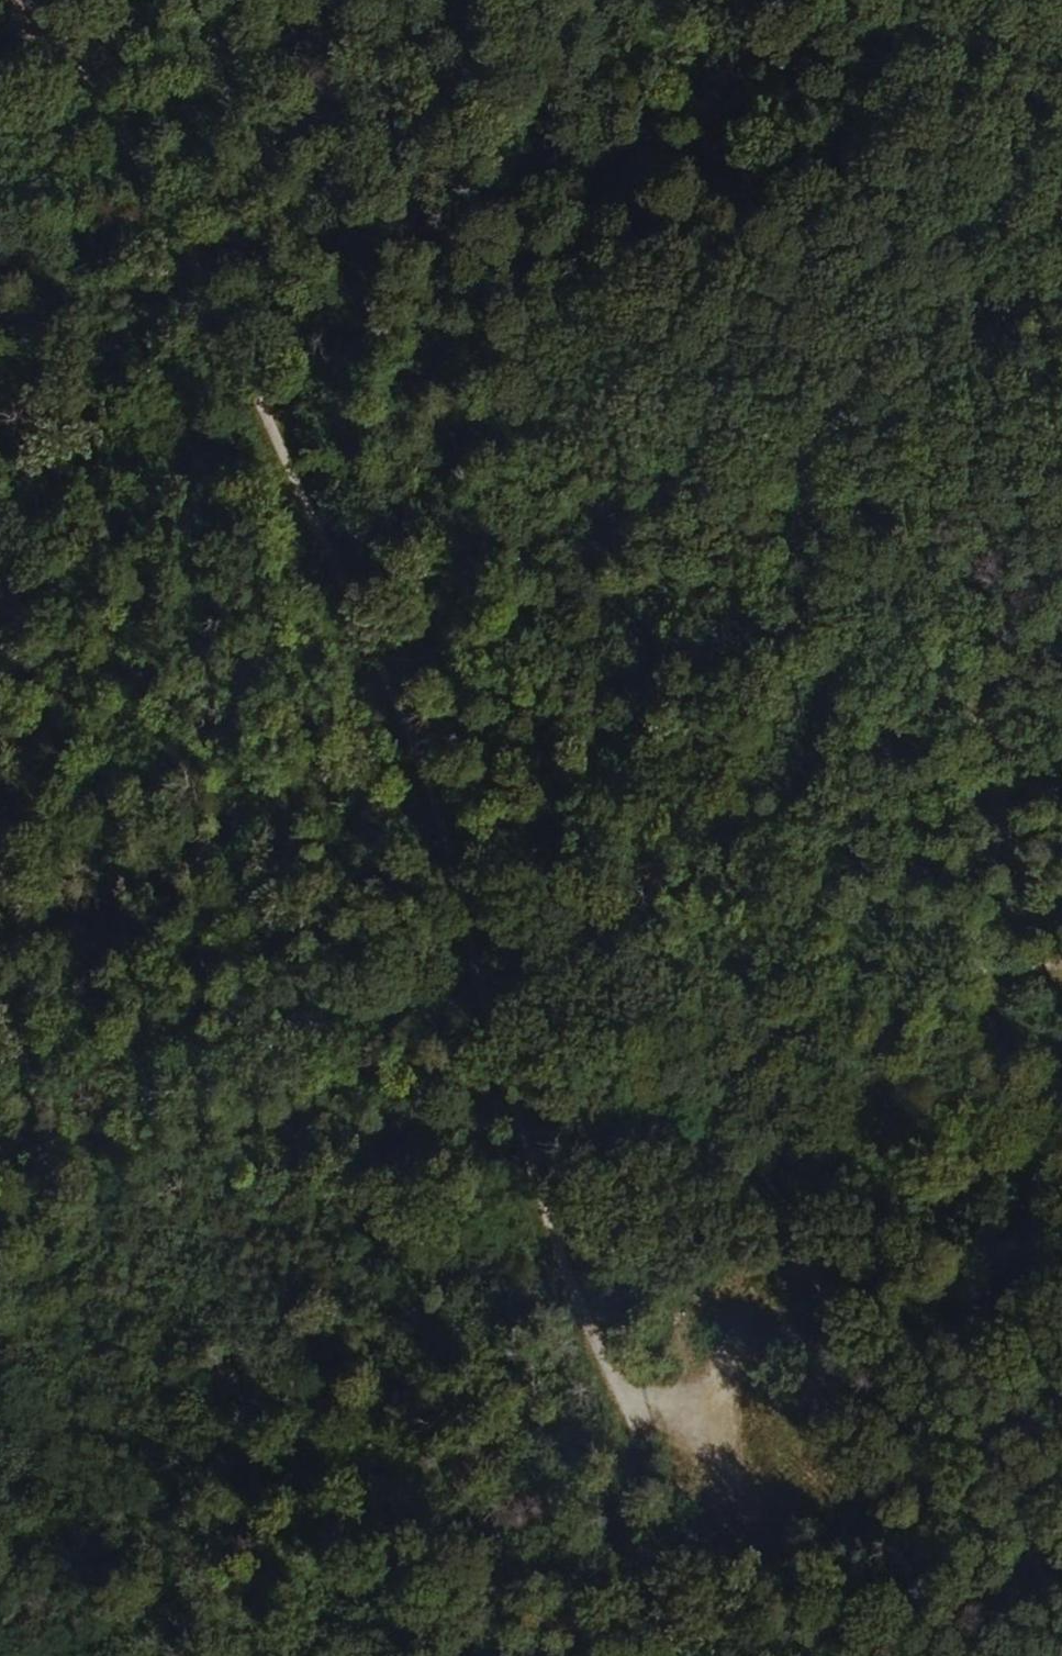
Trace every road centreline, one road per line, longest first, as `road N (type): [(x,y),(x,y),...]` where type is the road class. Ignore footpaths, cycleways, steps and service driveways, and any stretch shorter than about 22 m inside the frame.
road 1 (track): [(539,1175),(462,891),(292,559),(244,421),(44,16)]
road 2 (track): [(462,891),(678,907),(787,943),(1010,990),(1061,965)]

